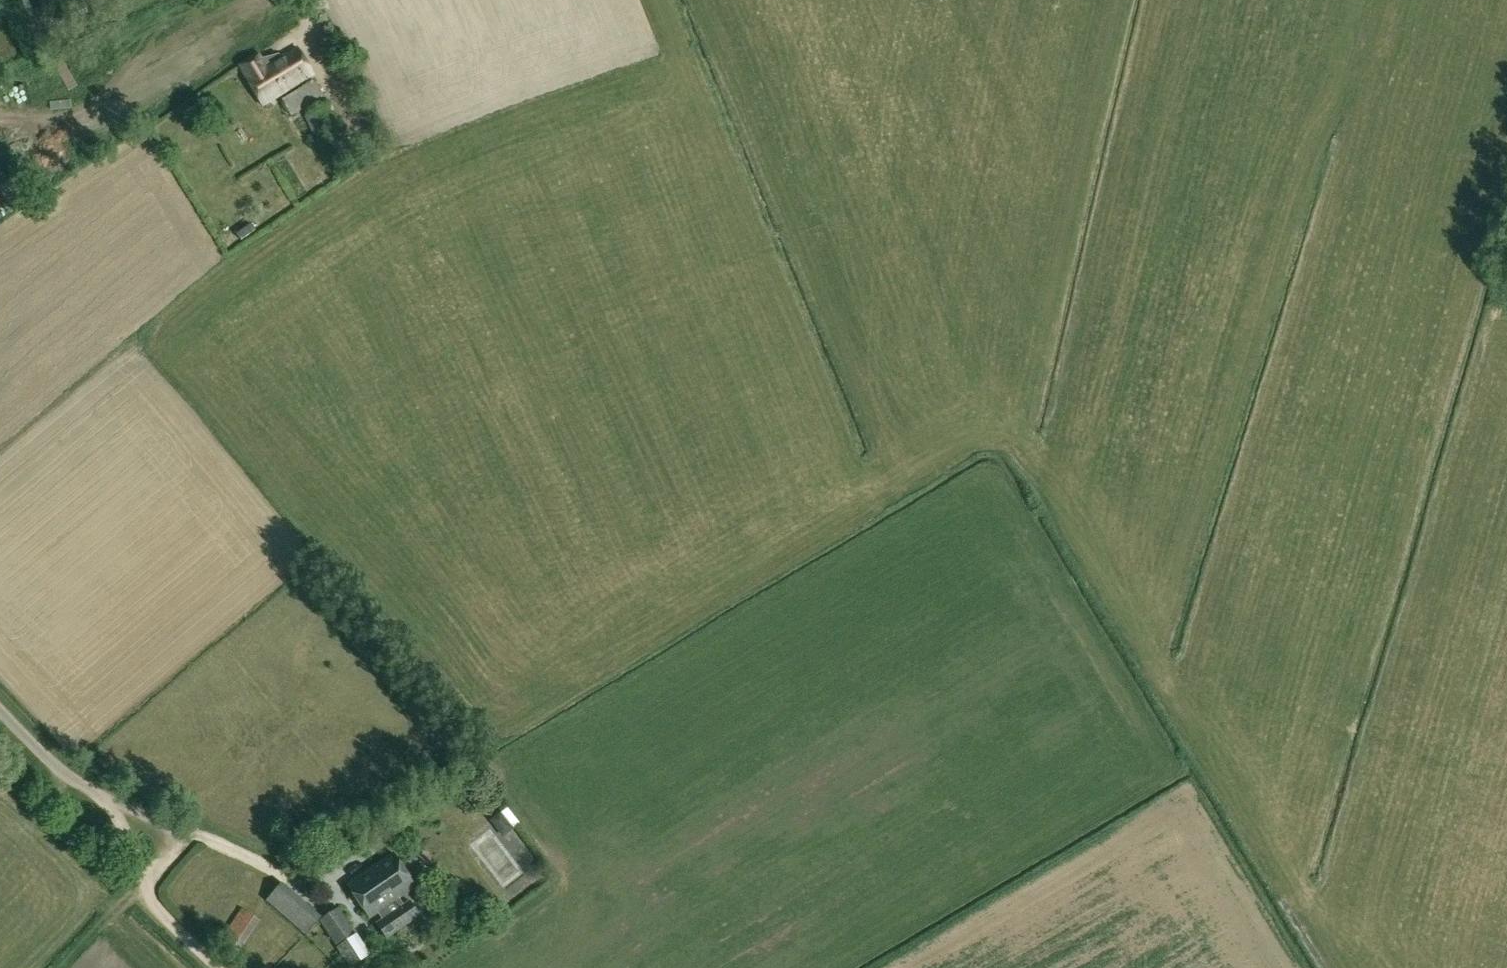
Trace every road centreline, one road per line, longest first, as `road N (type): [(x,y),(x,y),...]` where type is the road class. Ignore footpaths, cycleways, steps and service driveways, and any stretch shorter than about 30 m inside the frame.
road 1 (unclassified): [(178,833),(67,775),(0,711)]
road 2 (track): [(220,967),(153,906),(122,826),(101,795)]
road 3 (track): [(65,967),(144,884),(178,833)]

